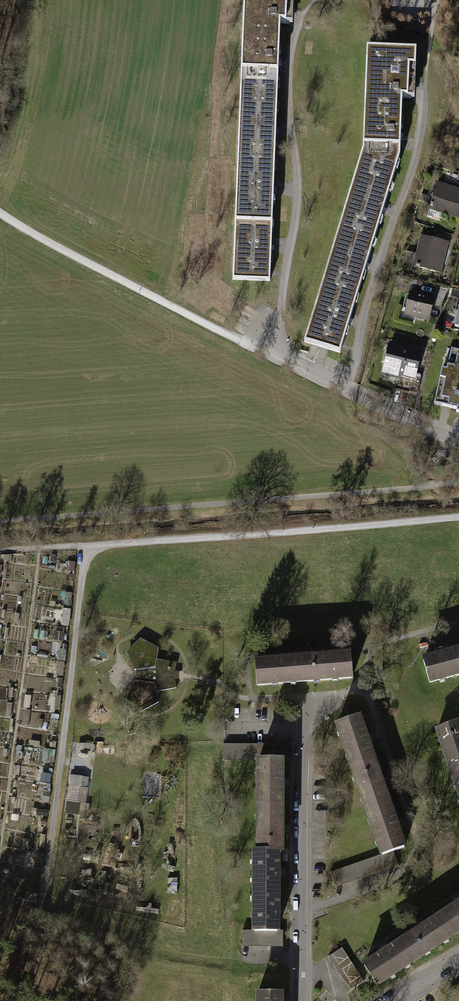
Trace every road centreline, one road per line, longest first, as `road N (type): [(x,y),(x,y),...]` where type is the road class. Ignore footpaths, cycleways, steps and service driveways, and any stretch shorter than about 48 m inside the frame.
road 1 (track): [(458,481),(0,521)]
road 2 (track): [(0,551),(420,520)]
road 3 (track): [(86,545),(42,910),(0,899)]
road 4 (residential): [(303,1000),(302,731),(314,706)]
road 5 (track): [(252,346),(0,213)]
road 6 (residential): [(458,442),(252,346)]

